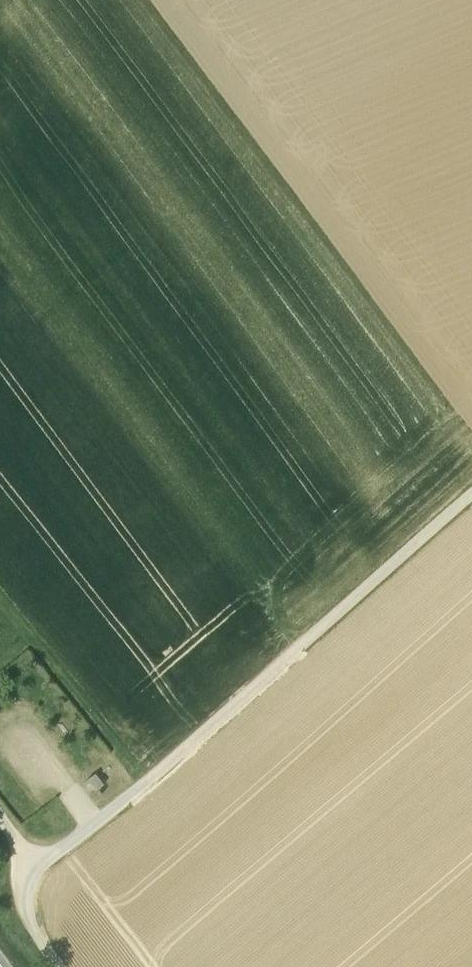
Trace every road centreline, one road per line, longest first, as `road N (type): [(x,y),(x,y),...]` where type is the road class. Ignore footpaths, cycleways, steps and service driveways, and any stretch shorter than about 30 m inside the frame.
road 1 (track): [(471,494),(46,861),(27,887),(27,912),(58,966)]

